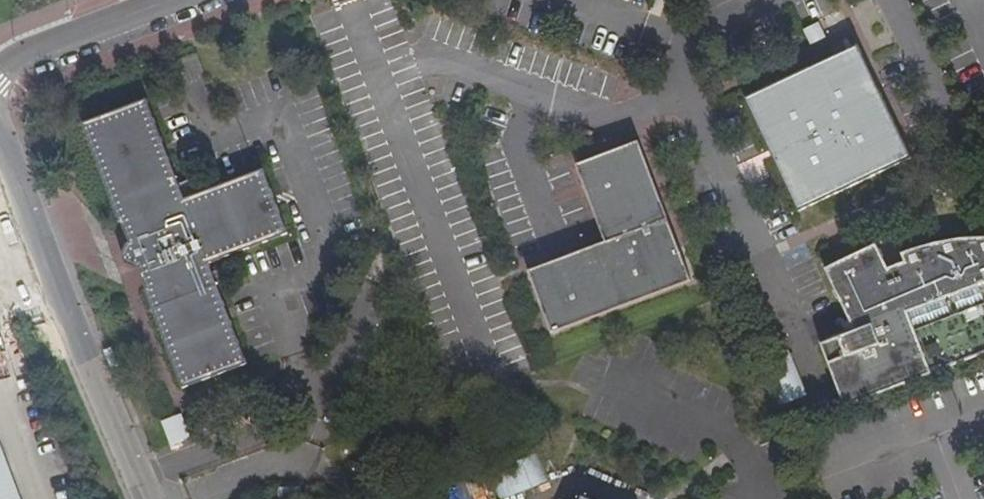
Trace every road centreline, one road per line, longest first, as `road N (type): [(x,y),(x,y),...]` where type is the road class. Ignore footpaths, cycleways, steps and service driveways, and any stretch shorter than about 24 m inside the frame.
road 1 (unclassified): [(149,498),(0,140)]
road 2 (unclassified): [(172,0),(27,54),(0,74)]

